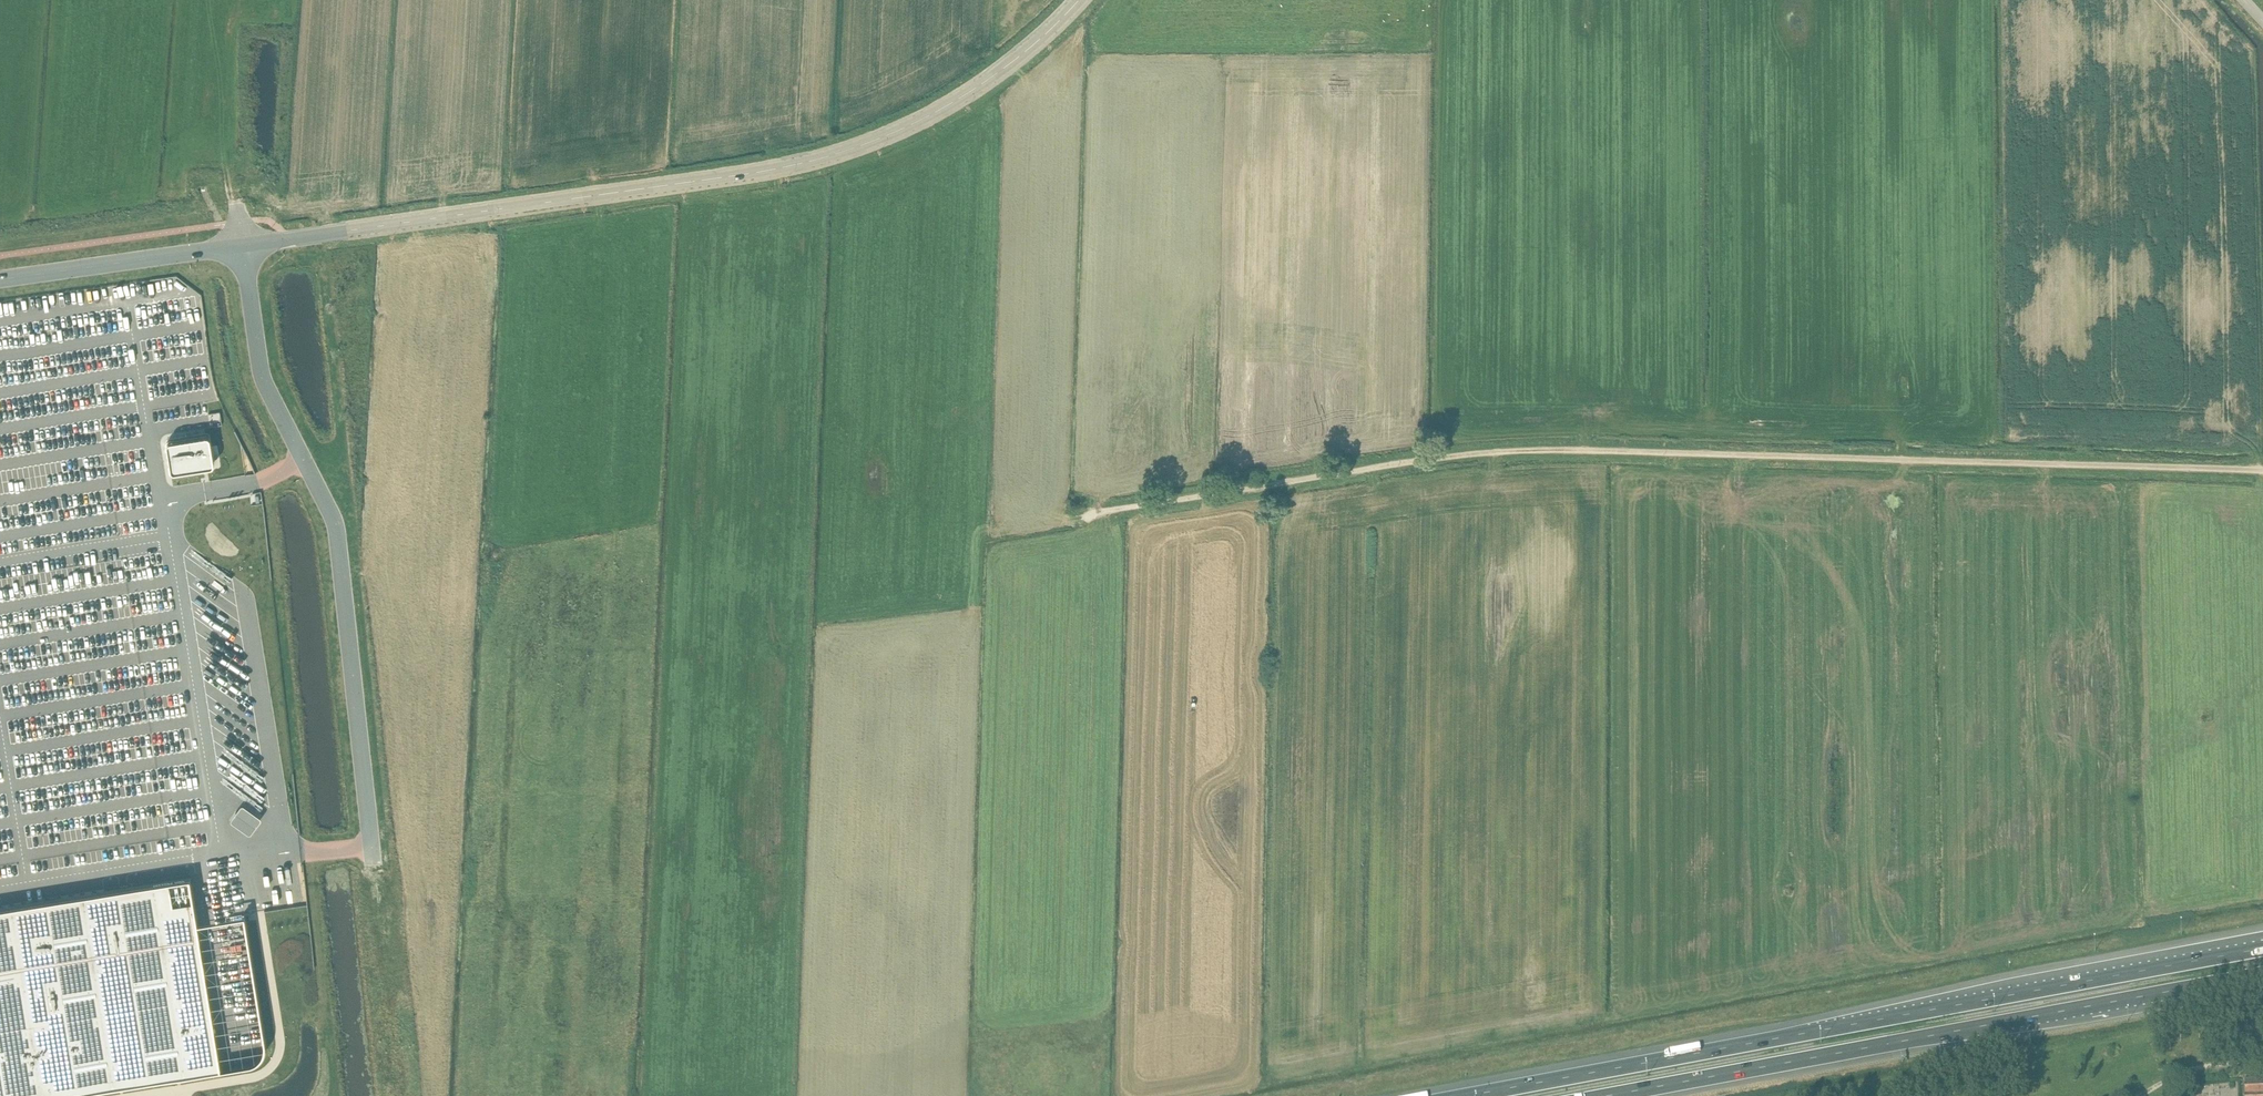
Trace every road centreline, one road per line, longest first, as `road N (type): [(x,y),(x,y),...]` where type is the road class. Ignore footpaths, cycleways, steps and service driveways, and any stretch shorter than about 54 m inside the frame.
road 1 (secondary): [(2253,711),(2087,810),(1966,864),(1880,889),(763,1095)]
road 2 (secondary): [(857,1095),(1783,924),(1969,881),(2093,827),(2262,724)]
road 3 (unclassified): [(1088,514),(1493,452),(2262,470)]
road 4 (unclassified): [(242,246),(821,158),(974,90),(1079,0)]
road 5 (motorway): [(2262,947),(1459,1095)]
road 6 (motorway): [(1603,1095),(2262,973)]
road 7 (unclassified): [(242,246),(264,381),(336,523),(374,863)]
road 8 (unclassified): [(0,280),(242,246)]

